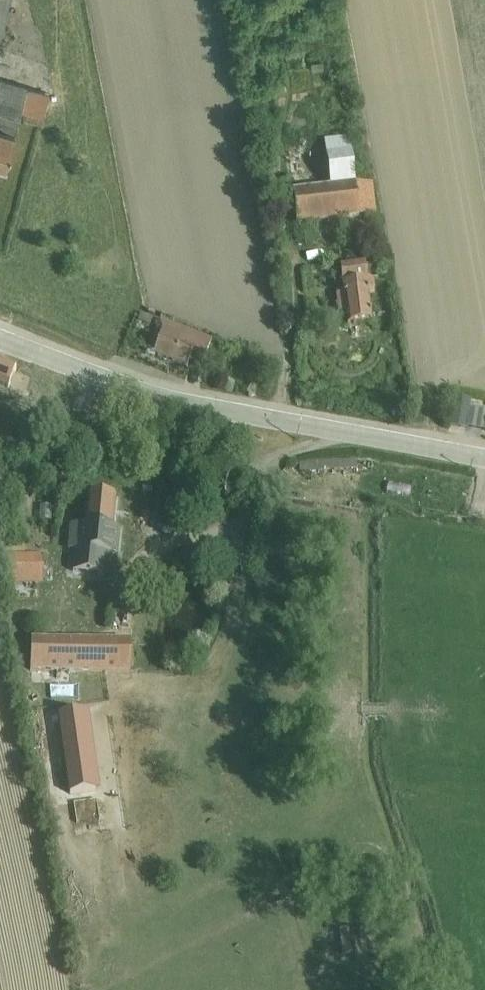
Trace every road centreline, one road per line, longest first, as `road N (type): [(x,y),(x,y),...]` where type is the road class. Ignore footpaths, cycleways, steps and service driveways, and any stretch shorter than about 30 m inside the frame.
road 1 (residential): [(484,461),(178,401),(0,338)]

